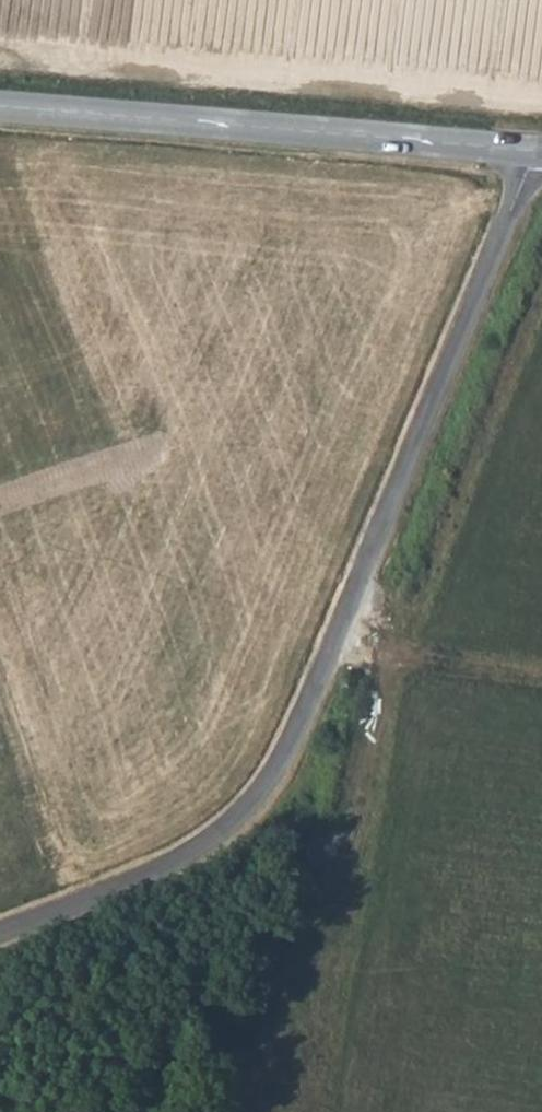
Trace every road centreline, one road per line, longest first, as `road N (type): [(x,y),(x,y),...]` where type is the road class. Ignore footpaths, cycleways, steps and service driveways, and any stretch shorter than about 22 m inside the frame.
road 1 (unclassified): [(536,150),(337,646),(293,749),(267,788),(190,854),(0,933)]
road 2 (secondary): [(0,105),(536,150)]
road 3 (track): [(337,646),(541,677)]

